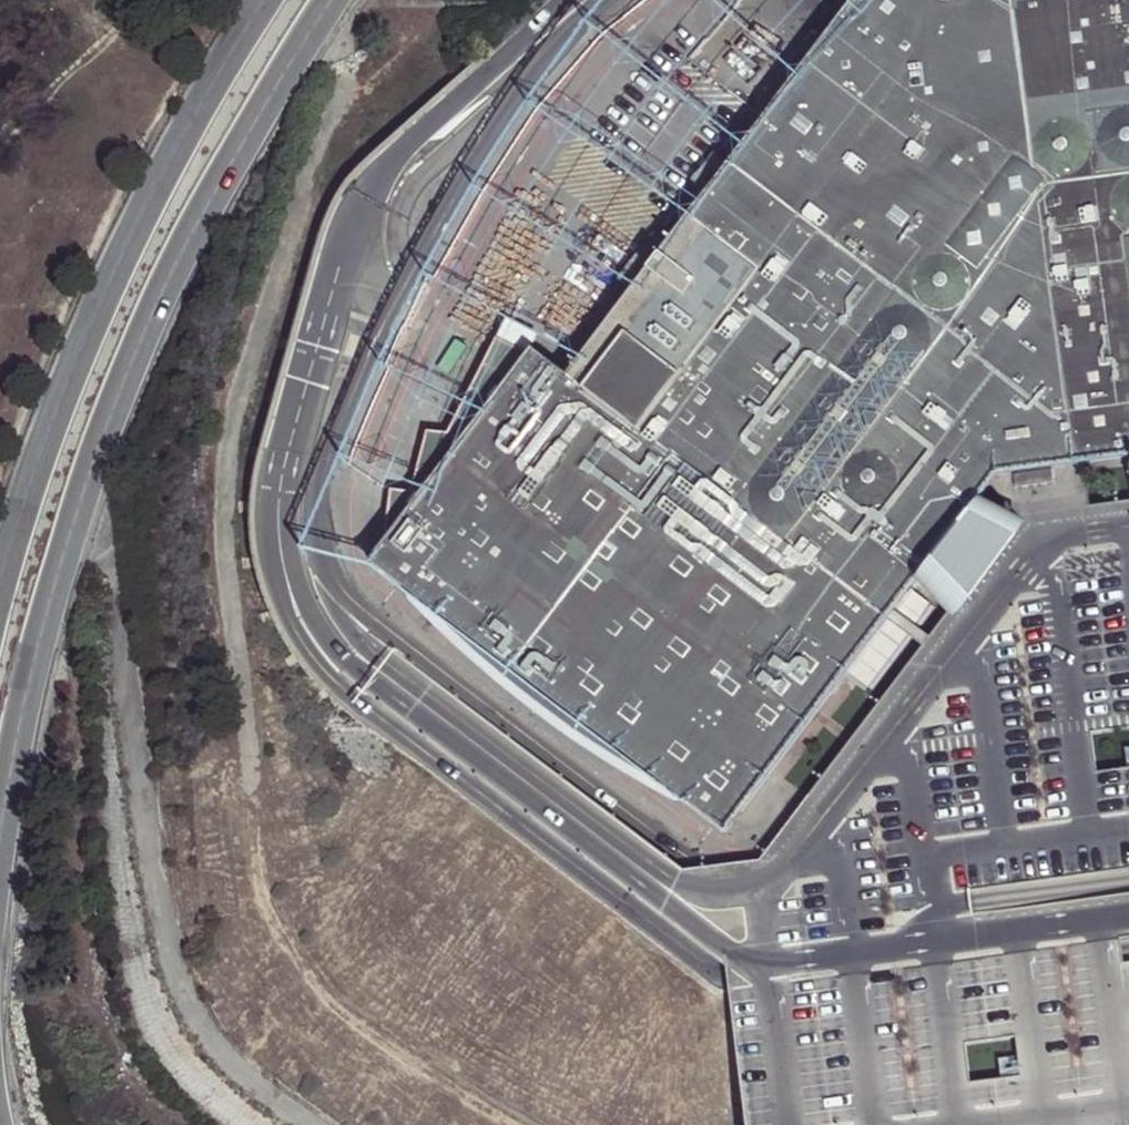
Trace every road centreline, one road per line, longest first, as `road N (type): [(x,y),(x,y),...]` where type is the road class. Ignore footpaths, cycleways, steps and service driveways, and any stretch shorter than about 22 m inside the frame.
road 1 (tertiary): [(0,794),(70,523),(140,330),(215,181),(335,0)]
road 2 (tertiary): [(261,0),(209,72),(110,263),(0,569)]

